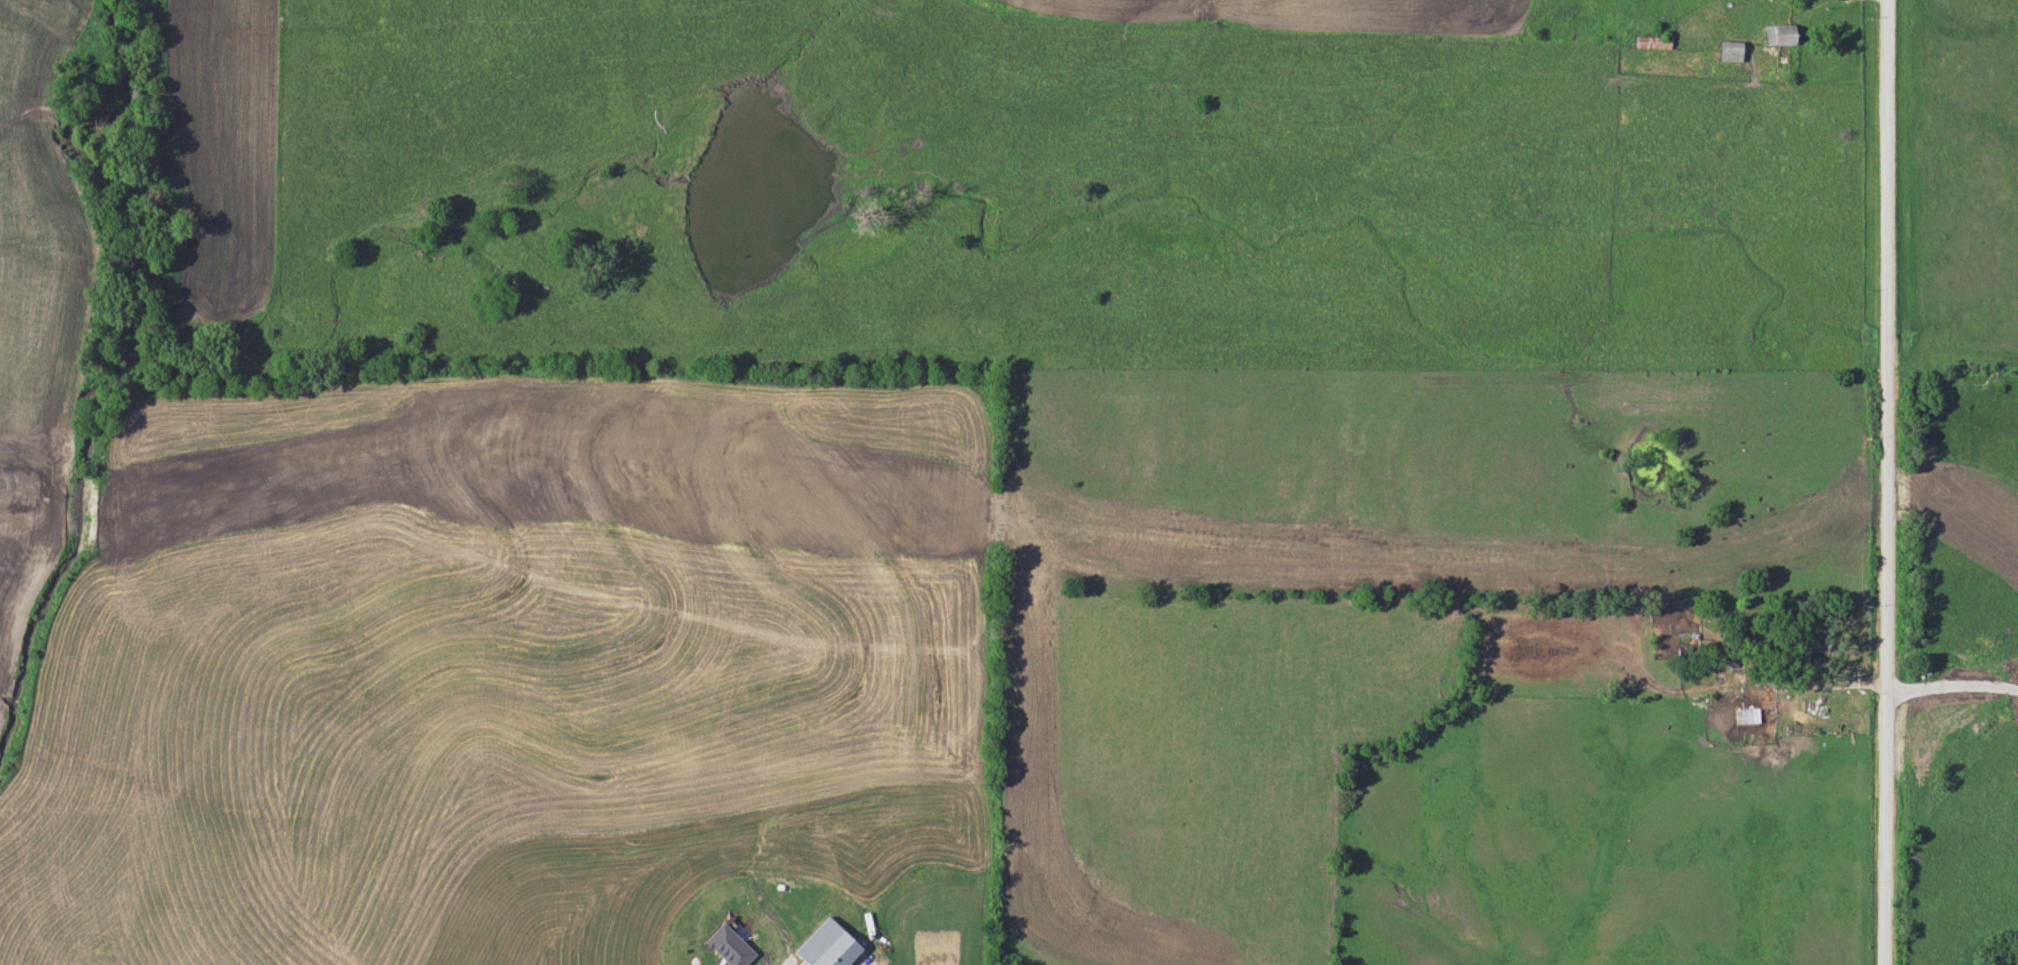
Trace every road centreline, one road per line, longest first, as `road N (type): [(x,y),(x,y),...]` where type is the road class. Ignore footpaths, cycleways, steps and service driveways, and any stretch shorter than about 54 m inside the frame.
road 1 (residential): [(1884,964),(1883,0)]

